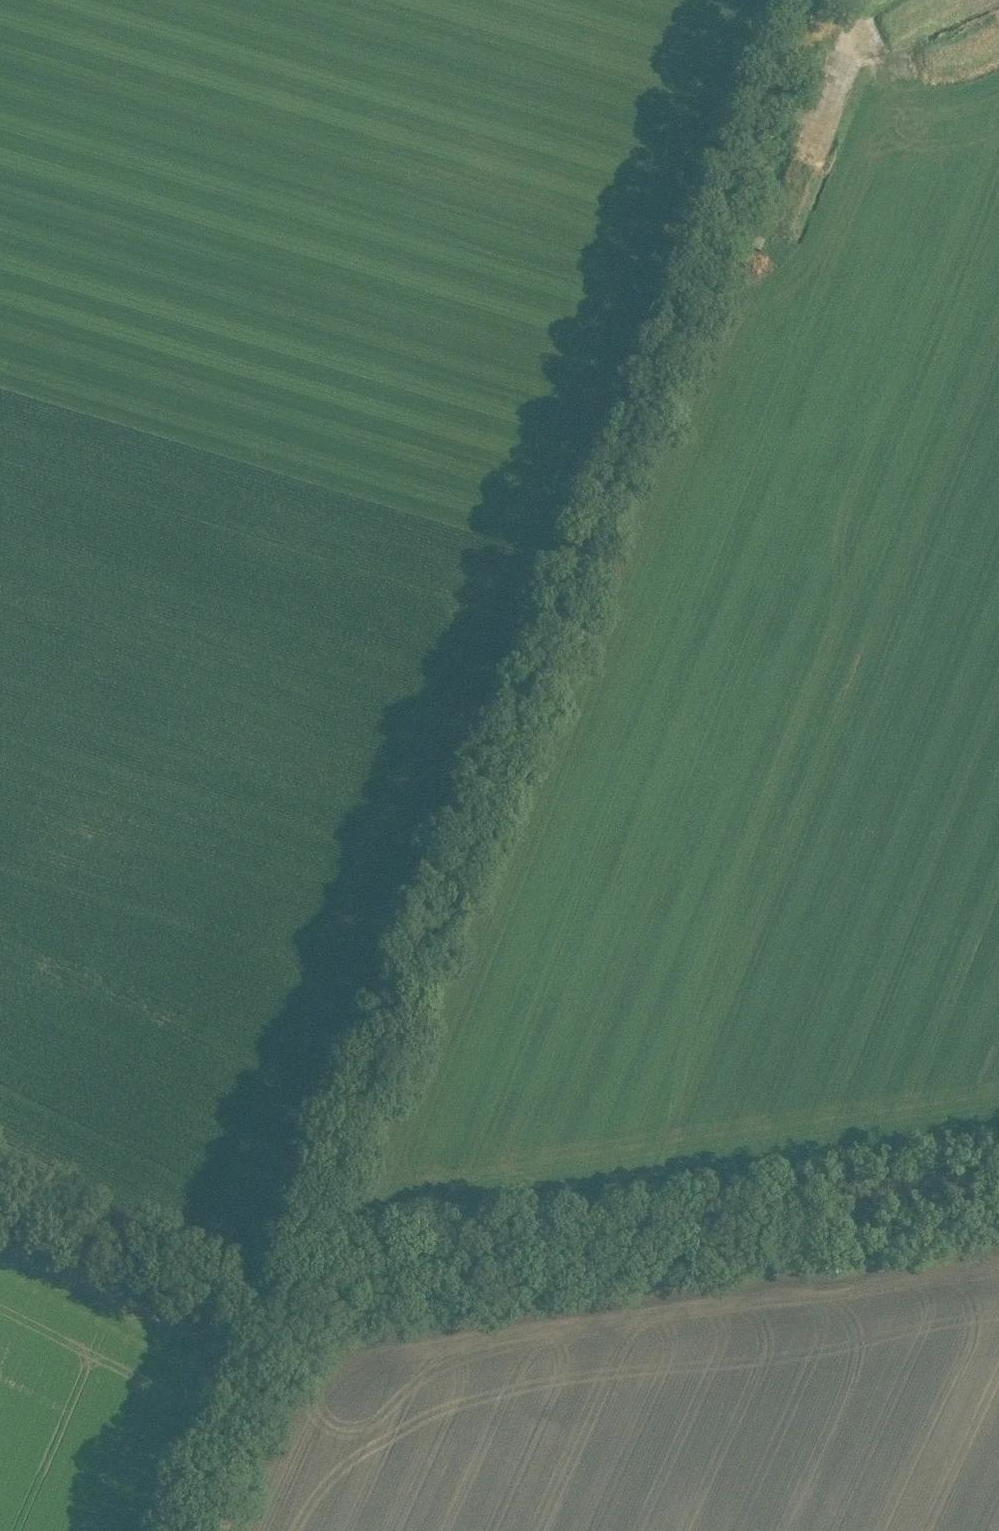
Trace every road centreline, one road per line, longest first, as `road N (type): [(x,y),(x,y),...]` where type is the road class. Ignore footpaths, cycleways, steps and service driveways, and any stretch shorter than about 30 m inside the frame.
road 1 (track): [(188,1530),(764,152),(818,0)]

